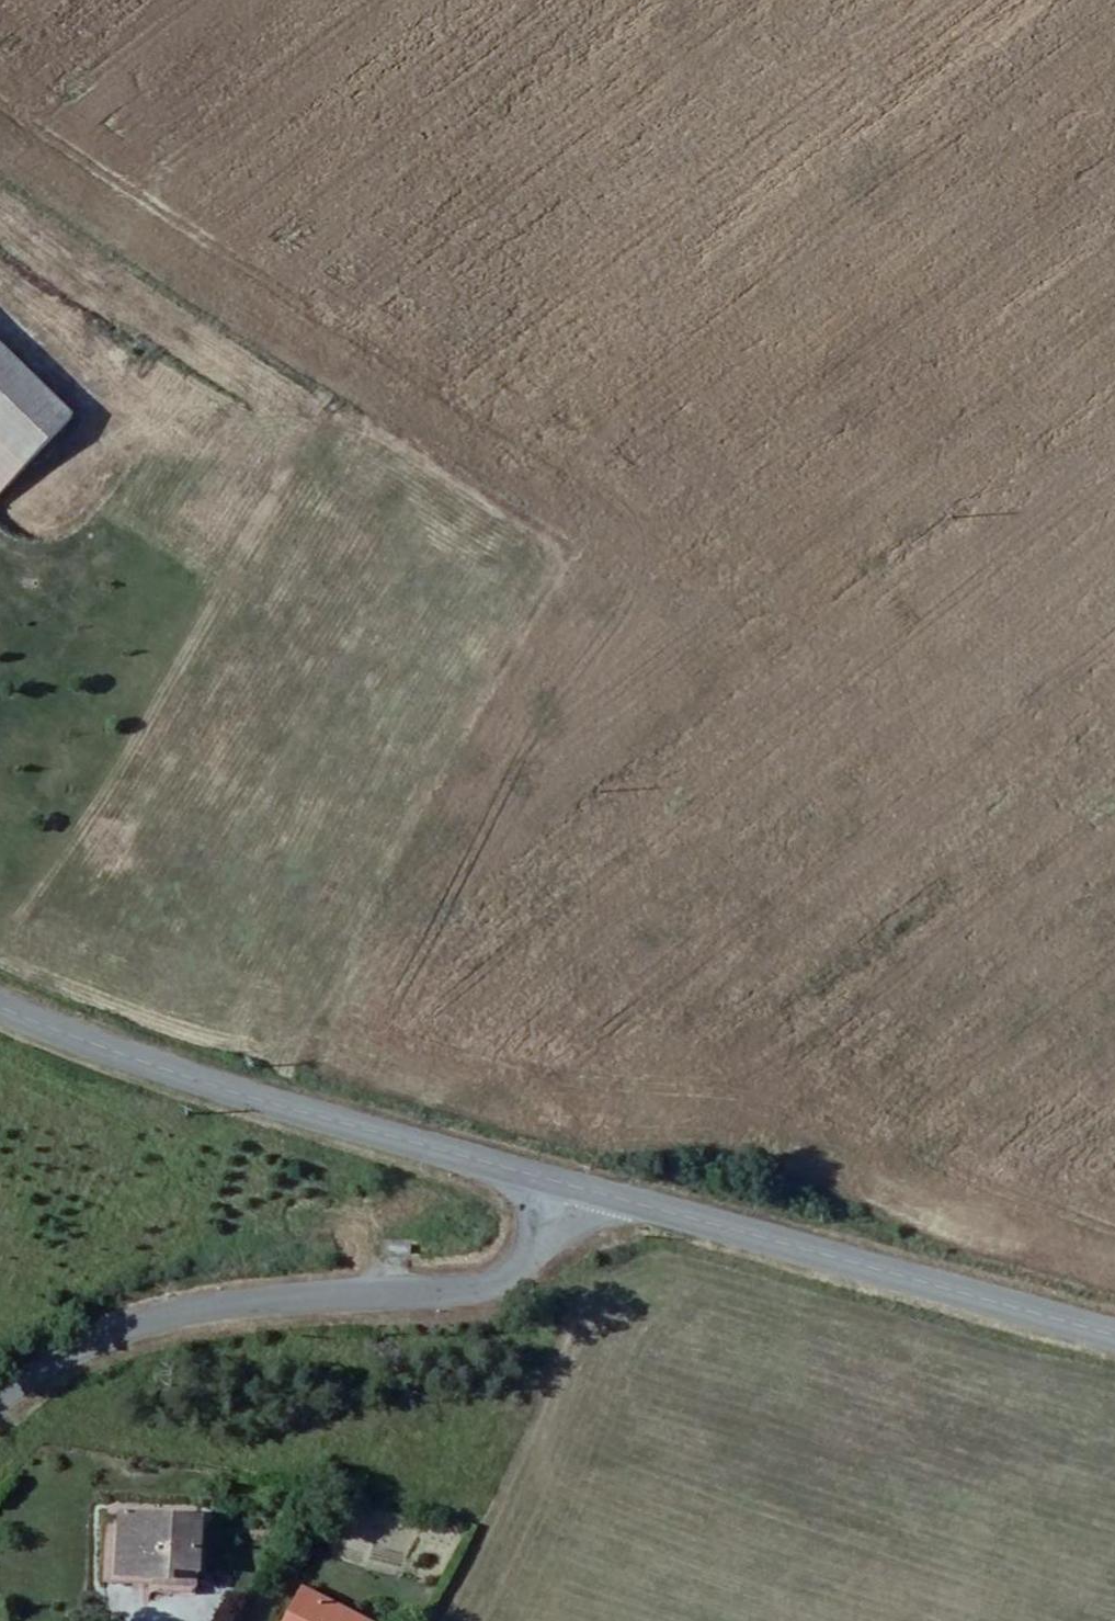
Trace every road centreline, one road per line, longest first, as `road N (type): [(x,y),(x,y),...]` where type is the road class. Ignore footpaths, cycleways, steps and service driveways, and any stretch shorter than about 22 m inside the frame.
road 1 (unclassified): [(570,1186),(556,1224),(495,1280),(144,1318),(91,1335),(0,1397)]
road 2 (secondary): [(570,1186),(179,1074),(0,1002)]
road 3 (secondary): [(1114,1331),(570,1186)]

